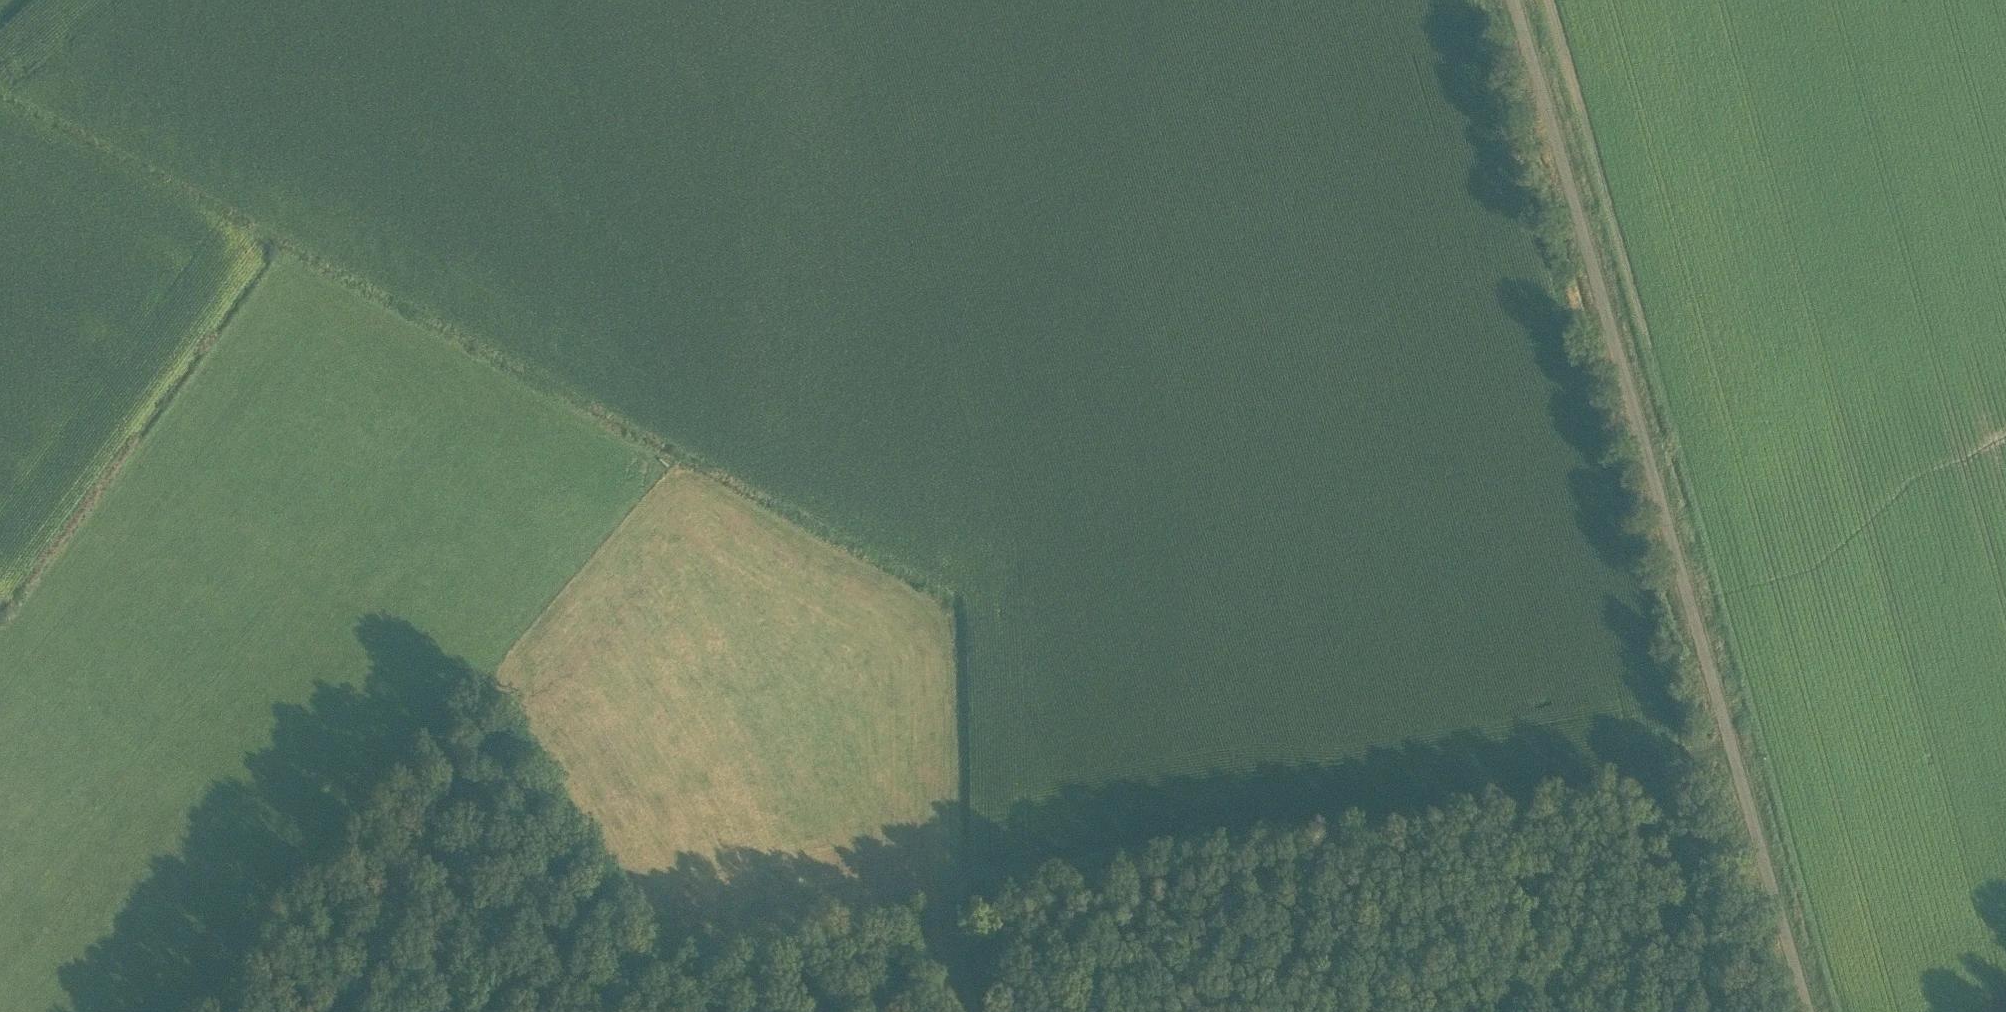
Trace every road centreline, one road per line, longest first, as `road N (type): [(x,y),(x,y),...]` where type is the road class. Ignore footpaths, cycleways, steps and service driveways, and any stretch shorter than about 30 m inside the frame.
road 1 (unclassified): [(1808,1011),(1510,0)]

